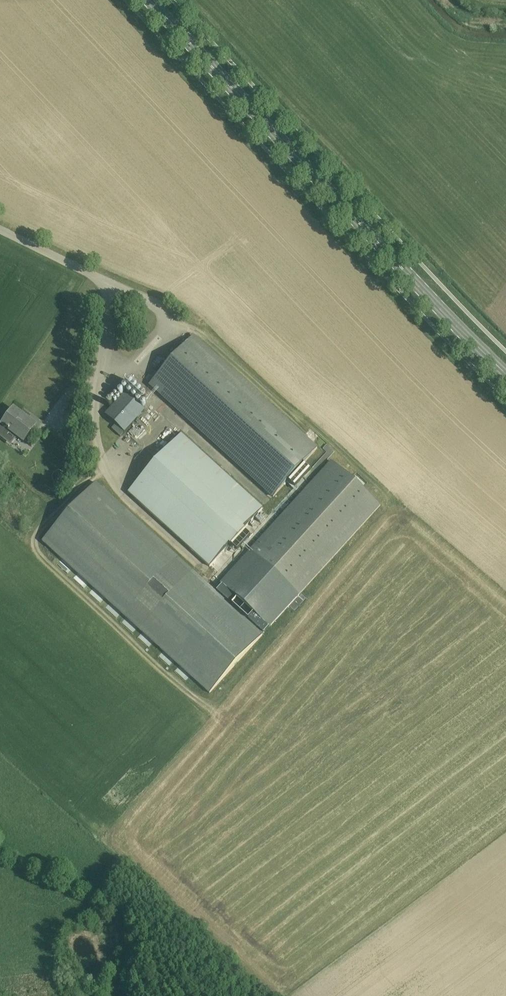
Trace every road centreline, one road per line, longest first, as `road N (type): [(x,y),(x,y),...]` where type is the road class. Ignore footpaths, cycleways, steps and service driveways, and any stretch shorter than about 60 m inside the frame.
road 1 (primary): [(505,374),(150,0)]

